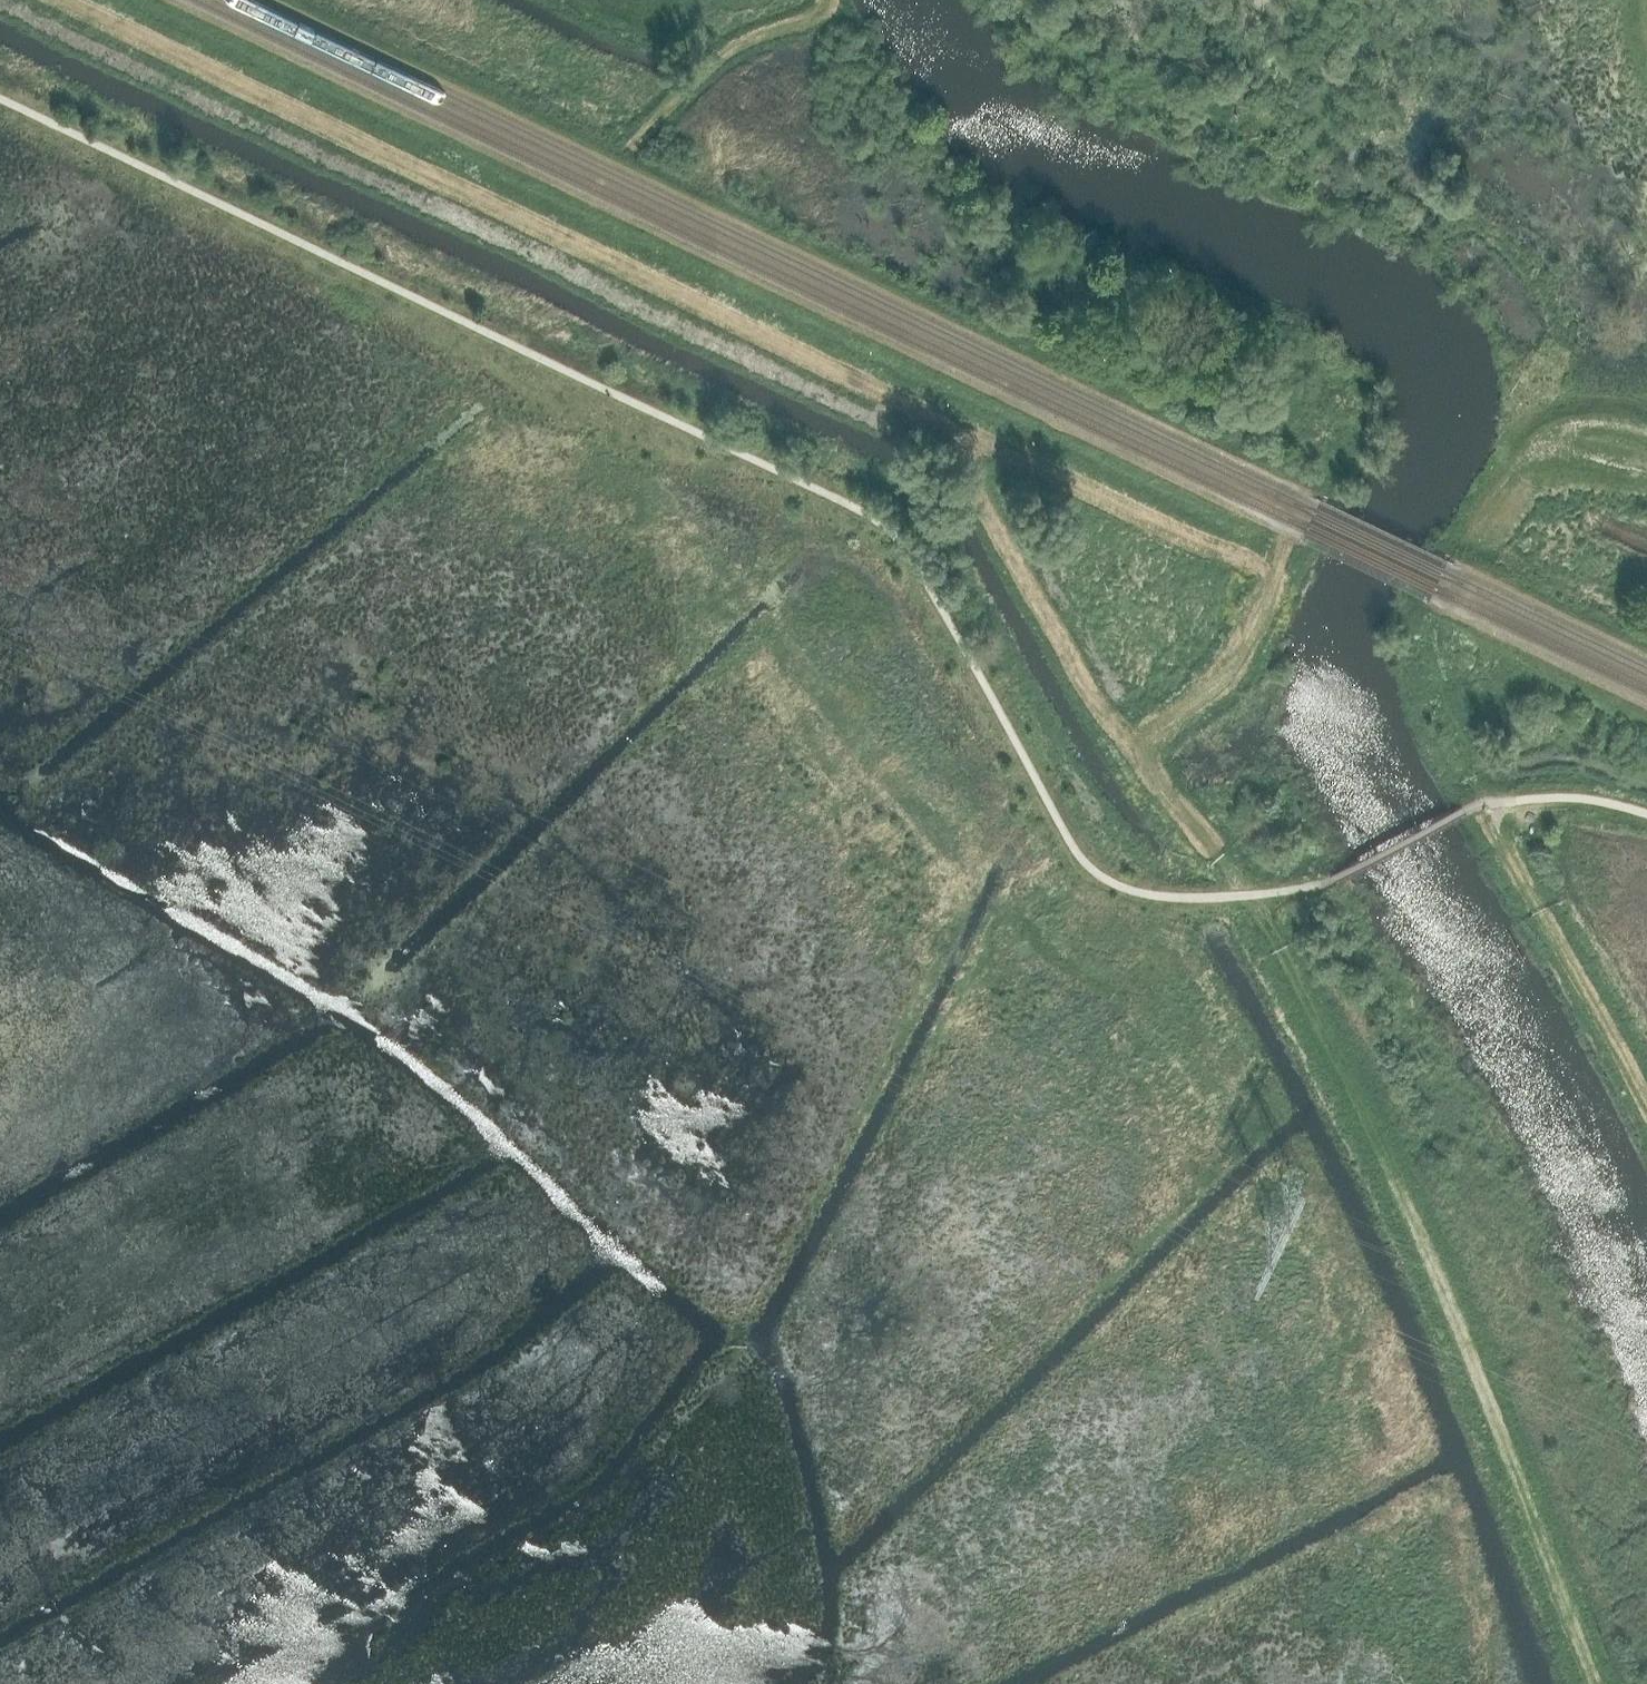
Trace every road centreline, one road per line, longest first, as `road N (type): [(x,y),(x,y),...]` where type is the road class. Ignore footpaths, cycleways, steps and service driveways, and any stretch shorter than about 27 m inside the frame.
road 1 (track): [(1646,1122),(1505,850),(1490,805)]

